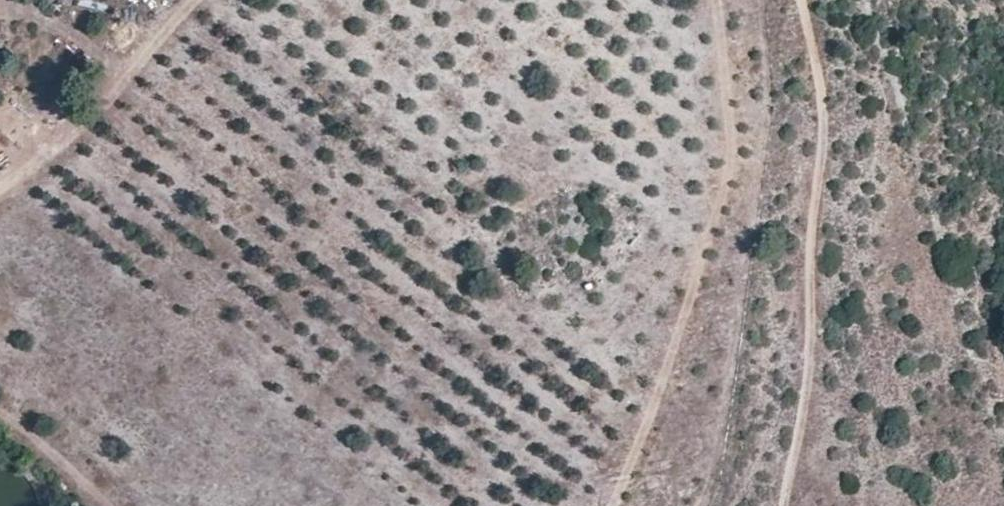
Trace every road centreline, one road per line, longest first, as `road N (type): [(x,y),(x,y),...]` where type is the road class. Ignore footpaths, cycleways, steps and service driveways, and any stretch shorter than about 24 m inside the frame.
road 1 (track): [(613,505),(715,232),(733,143),(714,0)]
road 2 (track): [(784,505),(810,366),(824,121),(802,0)]
road 3 (track): [(195,0),(74,131),(0,186)]
road 4 (track): [(0,411),(114,505)]

